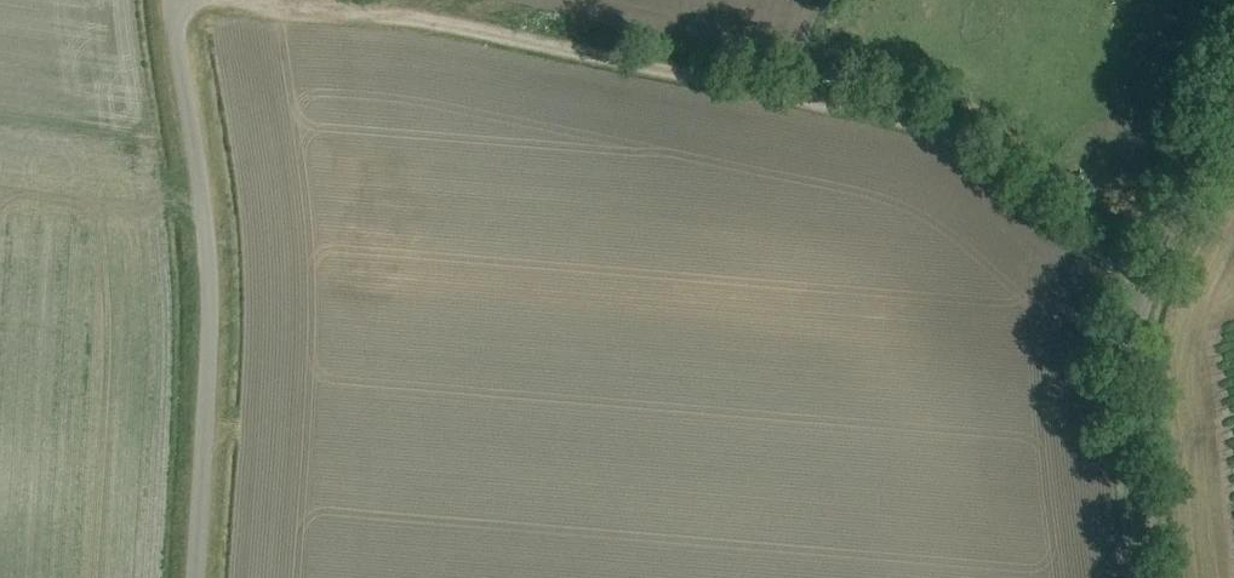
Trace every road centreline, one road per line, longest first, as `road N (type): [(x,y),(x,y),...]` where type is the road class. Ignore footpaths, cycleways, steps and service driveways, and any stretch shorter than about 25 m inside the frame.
road 1 (track): [(273,0),(942,131),(1143,283)]
road 2 (unclassified): [(196,577),(209,245),(175,0)]
road 3 (tertiary): [(1233,103),(1143,283),(1133,334),(1151,577)]

